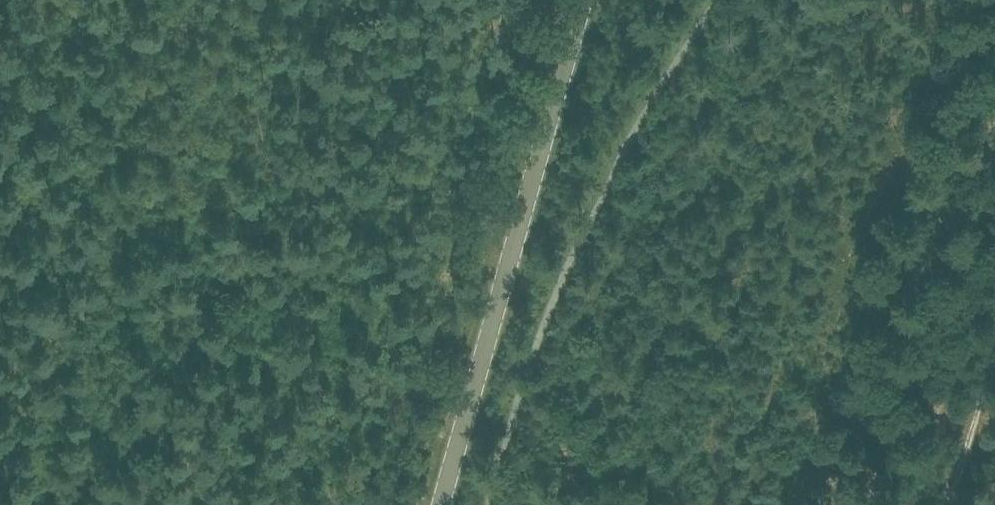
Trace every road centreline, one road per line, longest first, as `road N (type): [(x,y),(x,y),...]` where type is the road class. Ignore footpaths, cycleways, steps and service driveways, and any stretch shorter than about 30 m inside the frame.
road 1 (tertiary): [(444,504),(590,0)]
road 2 (track): [(994,370),(954,504)]

